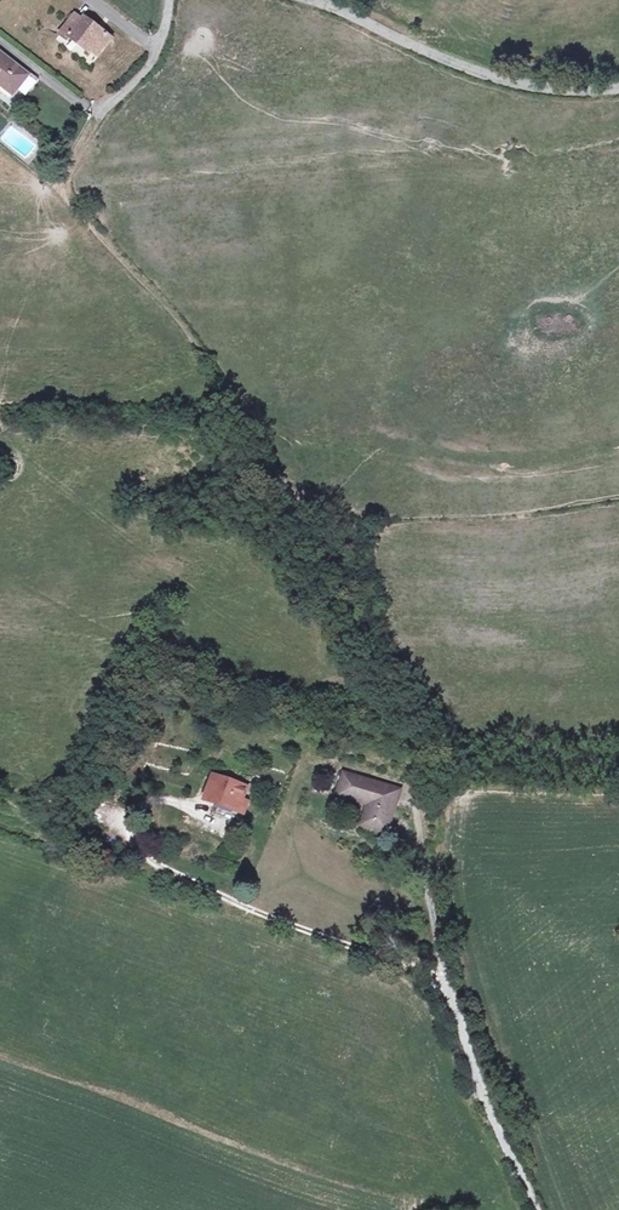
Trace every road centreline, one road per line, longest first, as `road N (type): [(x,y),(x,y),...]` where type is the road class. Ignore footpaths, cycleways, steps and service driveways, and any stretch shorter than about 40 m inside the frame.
road 1 (residential): [(532,1209),(475,1075),(444,976),(429,884)]
road 2 (unclassified): [(309,0),(515,84),(618,88)]

